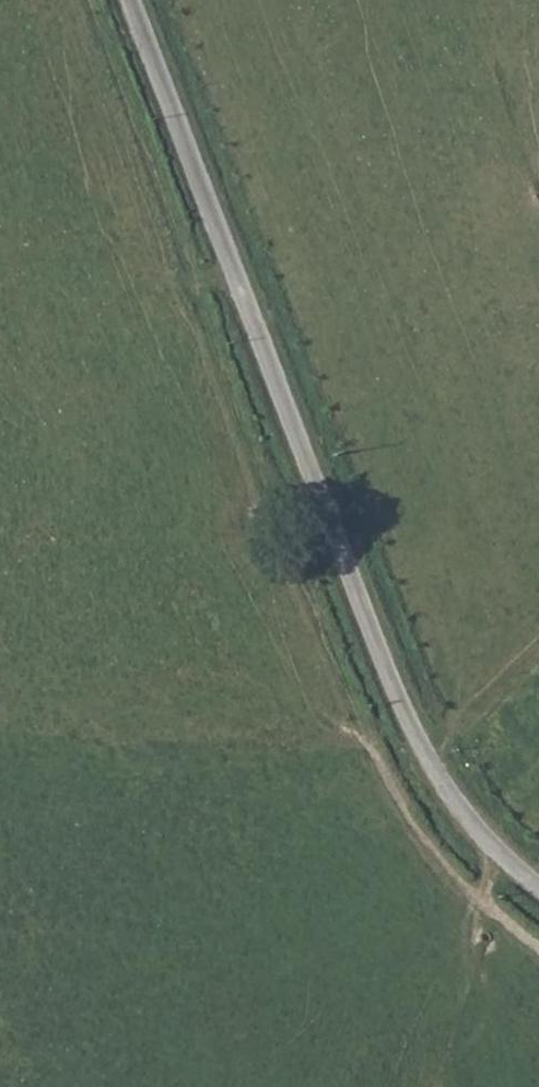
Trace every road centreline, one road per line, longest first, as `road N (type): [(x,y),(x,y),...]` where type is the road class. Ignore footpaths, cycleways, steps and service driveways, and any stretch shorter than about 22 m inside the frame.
road 1 (unclassified): [(124,0),(412,748),(508,862),(538,885)]
road 2 (track): [(117,86),(376,746),(424,839),(538,938)]

